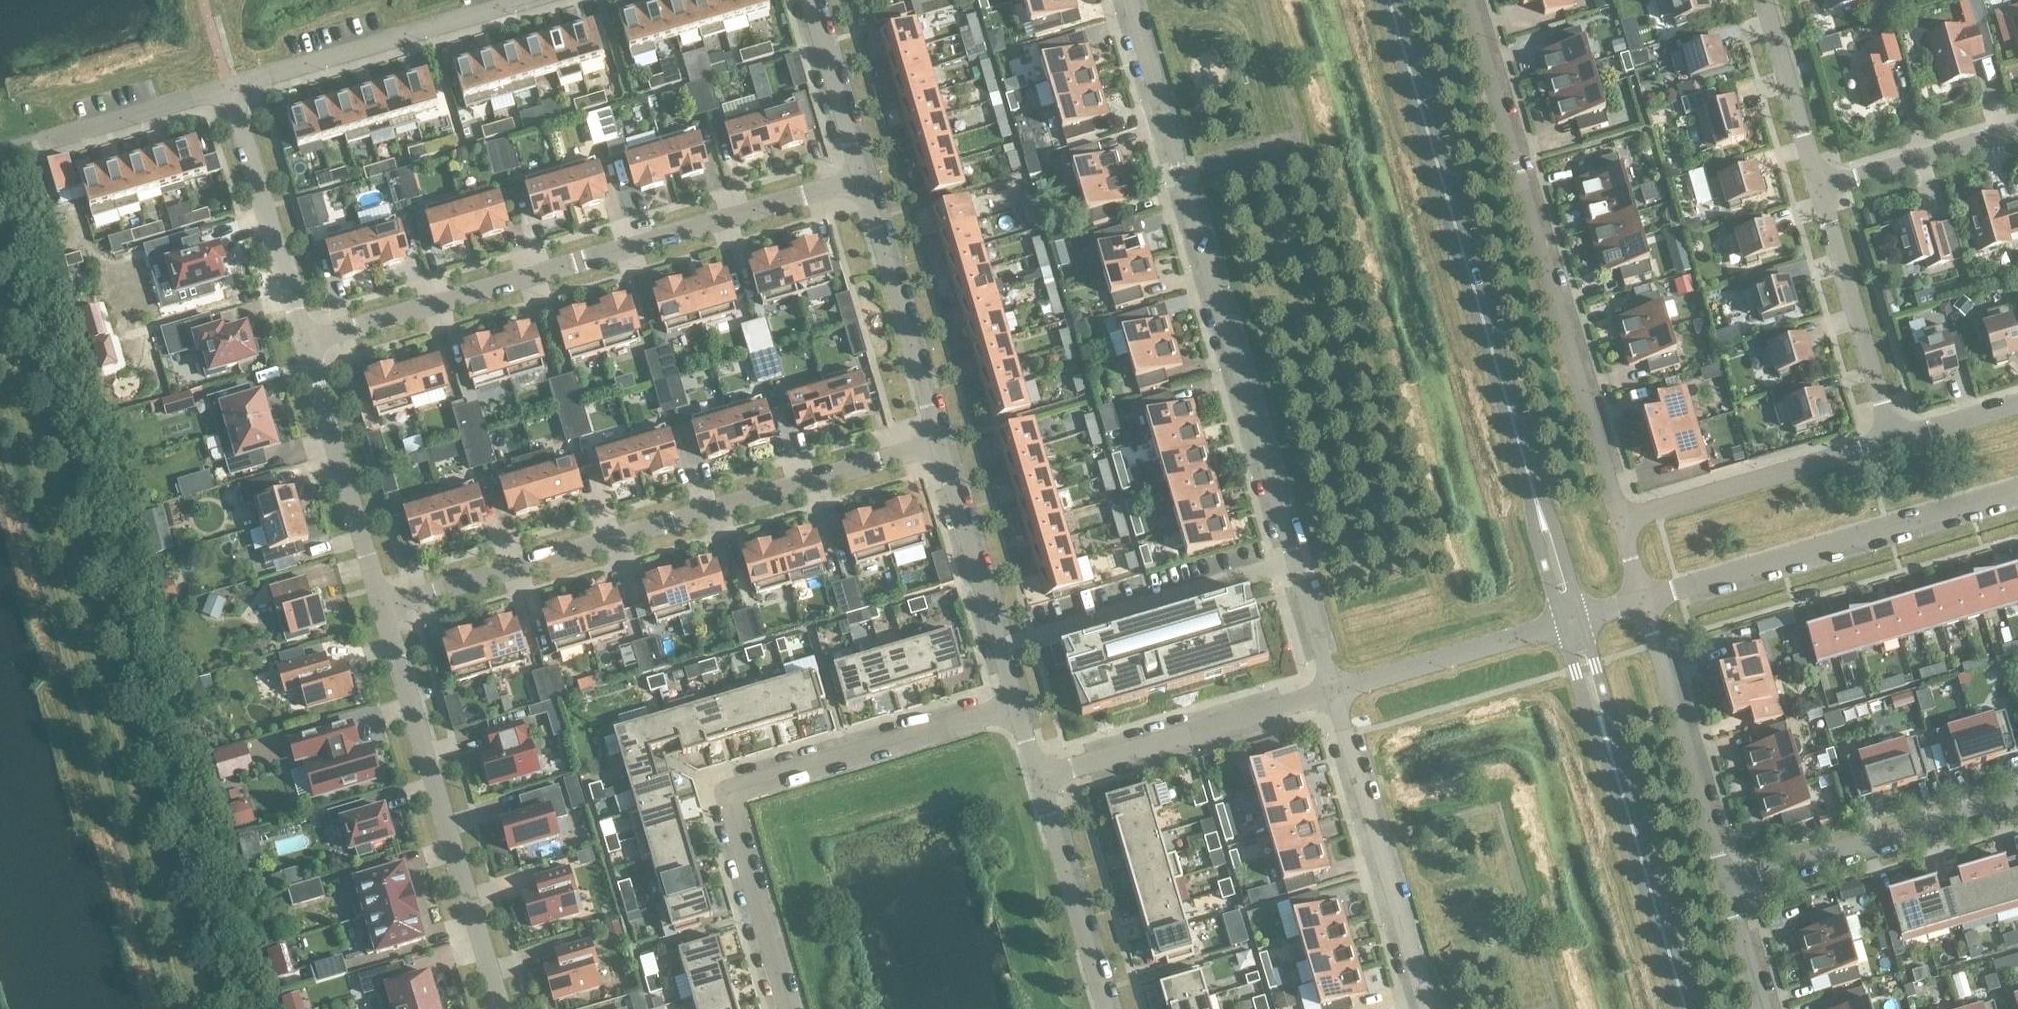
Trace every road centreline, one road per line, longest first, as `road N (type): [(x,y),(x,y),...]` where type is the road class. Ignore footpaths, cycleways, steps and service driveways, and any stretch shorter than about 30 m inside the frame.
road 1 (residential): [(1132,0),(1336,696)]
road 2 (tertiary): [(1389,0),(1574,628)]
road 3 (residential): [(304,343),(862,183)]
road 4 (residential): [(383,609),(940,448)]
road 5 (residential): [(1621,520),(1469,0)]
road 6 (residential): [(790,1008),(727,795),(1017,712)]
road 7 (residential): [(383,609),(501,1008)]
road 8 (tertiary): [(1574,628),(1686,1008)]
road 9 (residential): [(1647,605),(2017,495)]
road 10 (residential): [(1336,696),(1428,1008)]
road 11 (residential): [(533,0),(229,88)]
road 12 (residential): [(1040,788),(1336,696)]
road 13 (residential): [(1730,888),(2017,803)]
road 14 (residential): [(1730,888),(1647,605)]
road 15 (residential): [(1621,520),(1891,441)]
road 16 (residential): [(304,343),(383,609)]
road 17 (residential): [(862,183),(940,448)]
road 18 (residential): [(940,448),(1017,712)]
road 19 (residential): [(229,88),(304,343)]
road 20 (residential): [(1891,441),(1818,190)]
road 21 (residential): [(1336,696),(1574,628)]
road 22 (residential): [(1040,788),(1105,1008)]
road 23 (residential): [(1818,190),(2017,130)]
road 24 (residential): [(1818,190),(1767,0)]
road 25 (residential): [(808,0),(862,183)]
road 26 (residential): [(229,88),(51,140)]
road 27 (residential): [(1891,441),(2017,404)]
road 28 (residential): [(1766,1008),(1730,888)]

